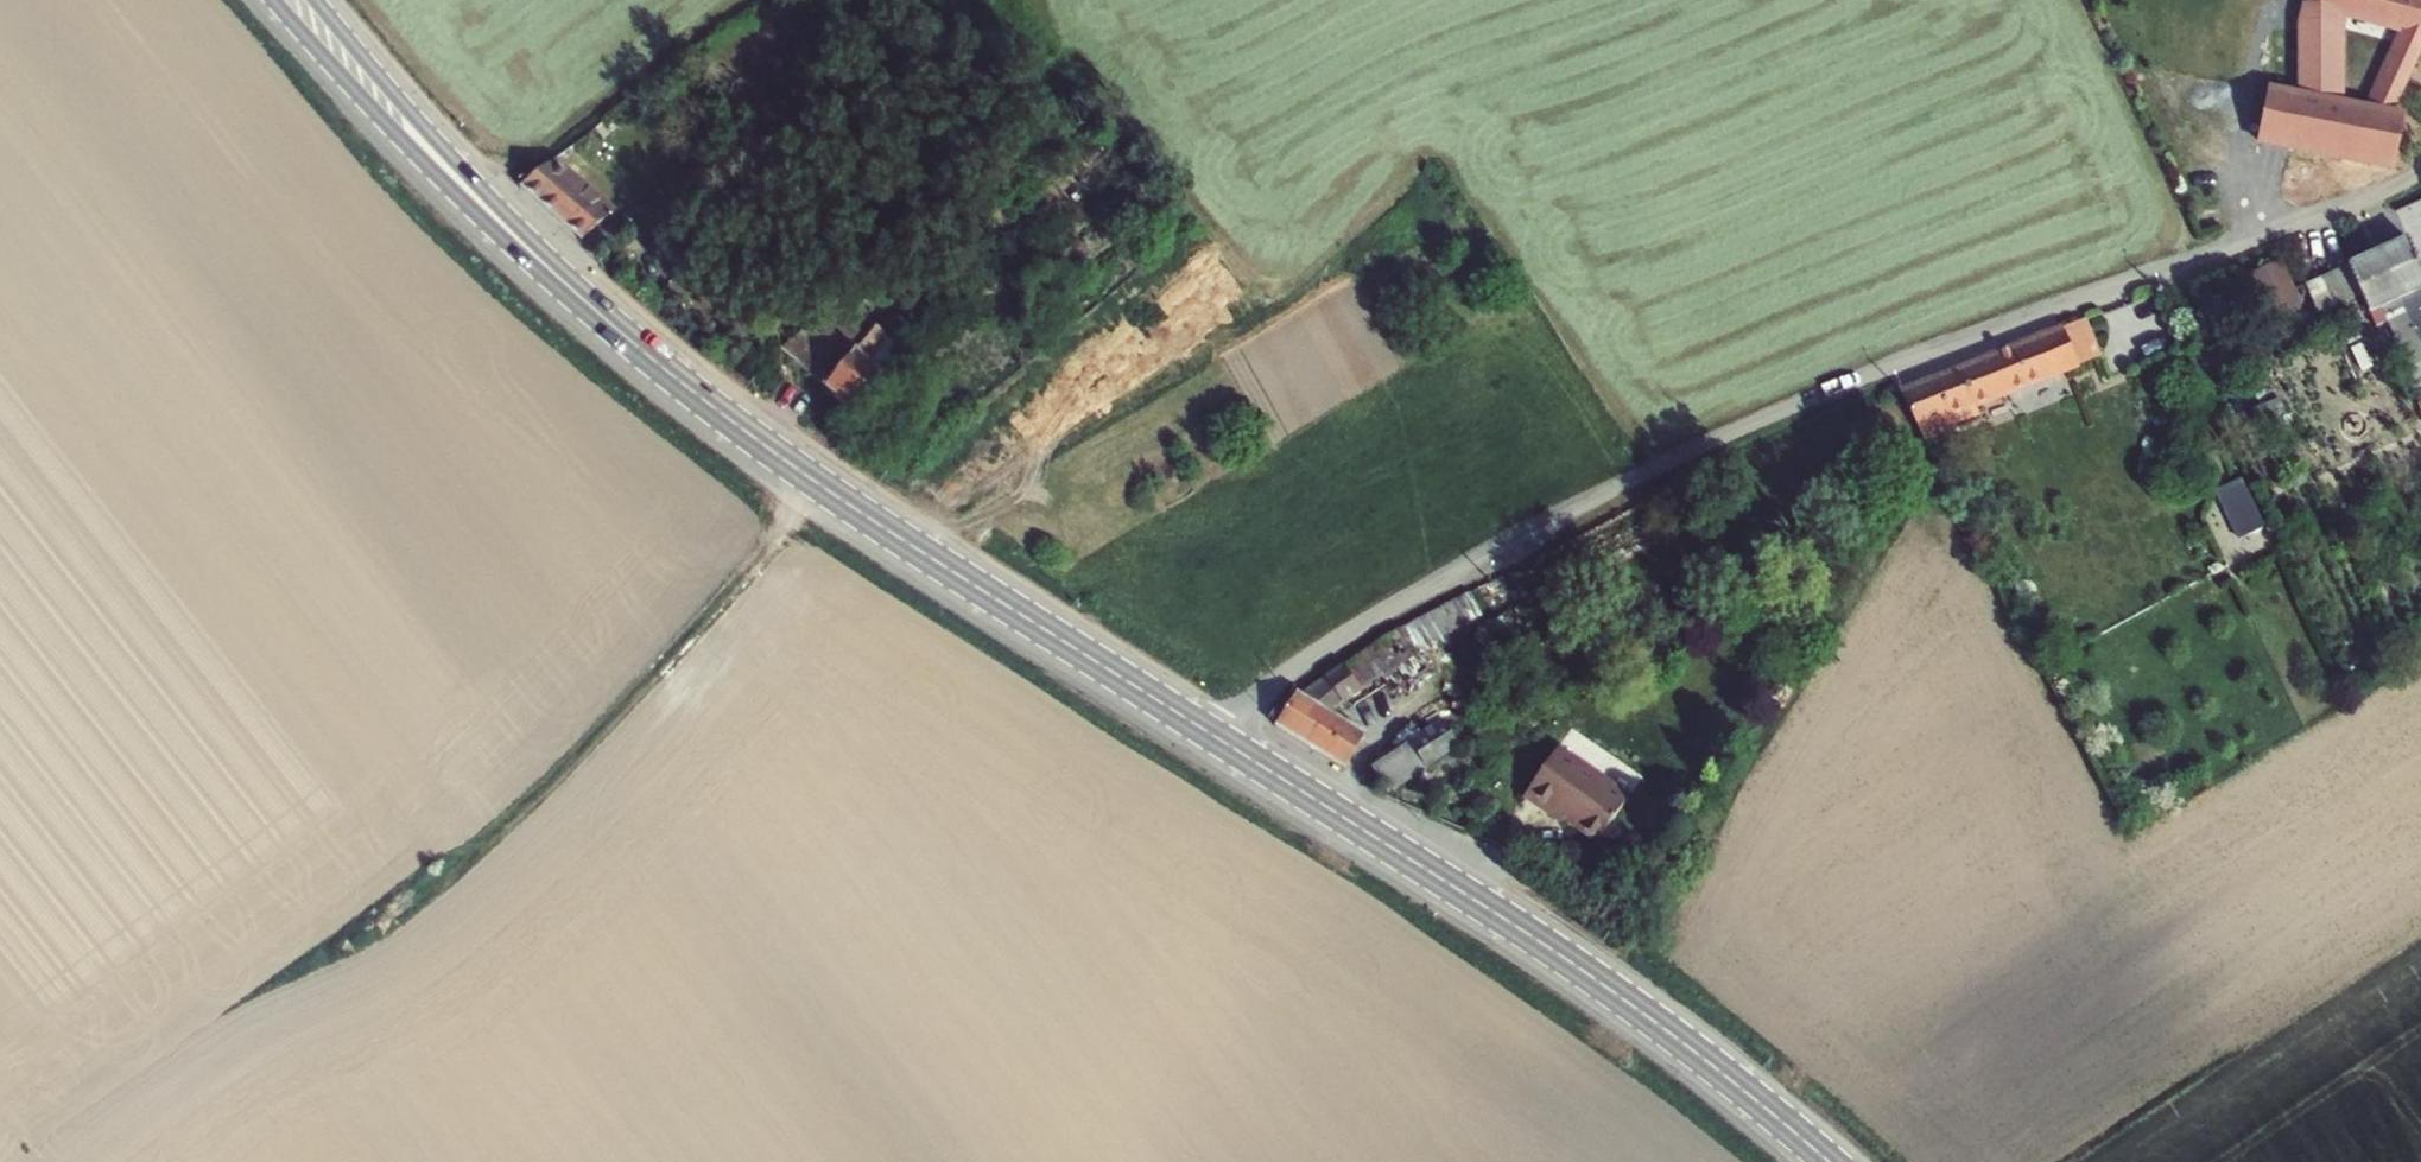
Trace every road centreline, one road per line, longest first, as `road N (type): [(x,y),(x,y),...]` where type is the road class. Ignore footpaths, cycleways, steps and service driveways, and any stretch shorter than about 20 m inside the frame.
road 1 (unclassified): [(1208,731),(1349,630),(1694,448),(1909,358),(2420,172)]
road 2 (secondary): [(1829,1161),(1585,972),(1208,731)]
road 3 (secondary): [(1208,731),(857,510),(684,385)]
road 4 (secondary): [(275,0),(516,251),(684,385)]
road 5 (secondary): [(684,385),(500,208),(316,0)]

